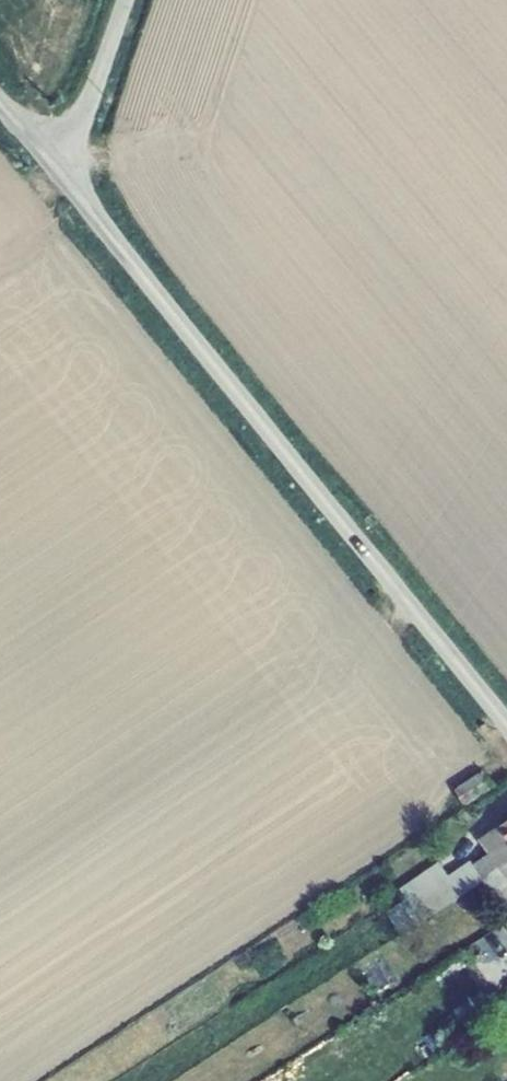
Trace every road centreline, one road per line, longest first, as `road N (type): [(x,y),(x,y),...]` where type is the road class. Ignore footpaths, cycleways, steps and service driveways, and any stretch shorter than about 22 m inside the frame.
road 1 (tertiary): [(51,157),(506,719)]
road 2 (unclassified): [(51,157),(80,121),(124,0)]

